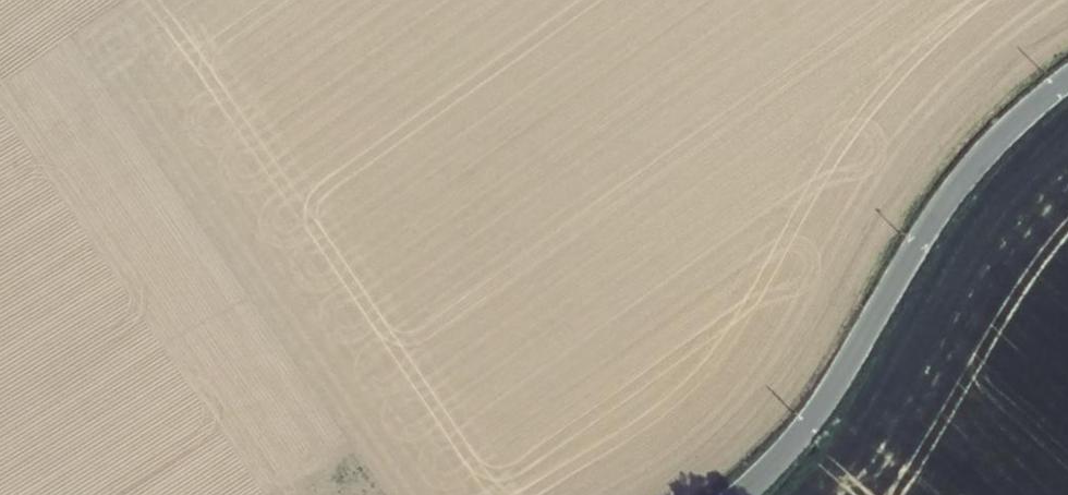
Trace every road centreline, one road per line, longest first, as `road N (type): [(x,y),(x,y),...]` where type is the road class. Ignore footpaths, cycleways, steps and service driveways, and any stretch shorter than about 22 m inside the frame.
road 1 (tertiary): [(737,494),(803,435),(955,193),(1006,137),(1067,87)]

